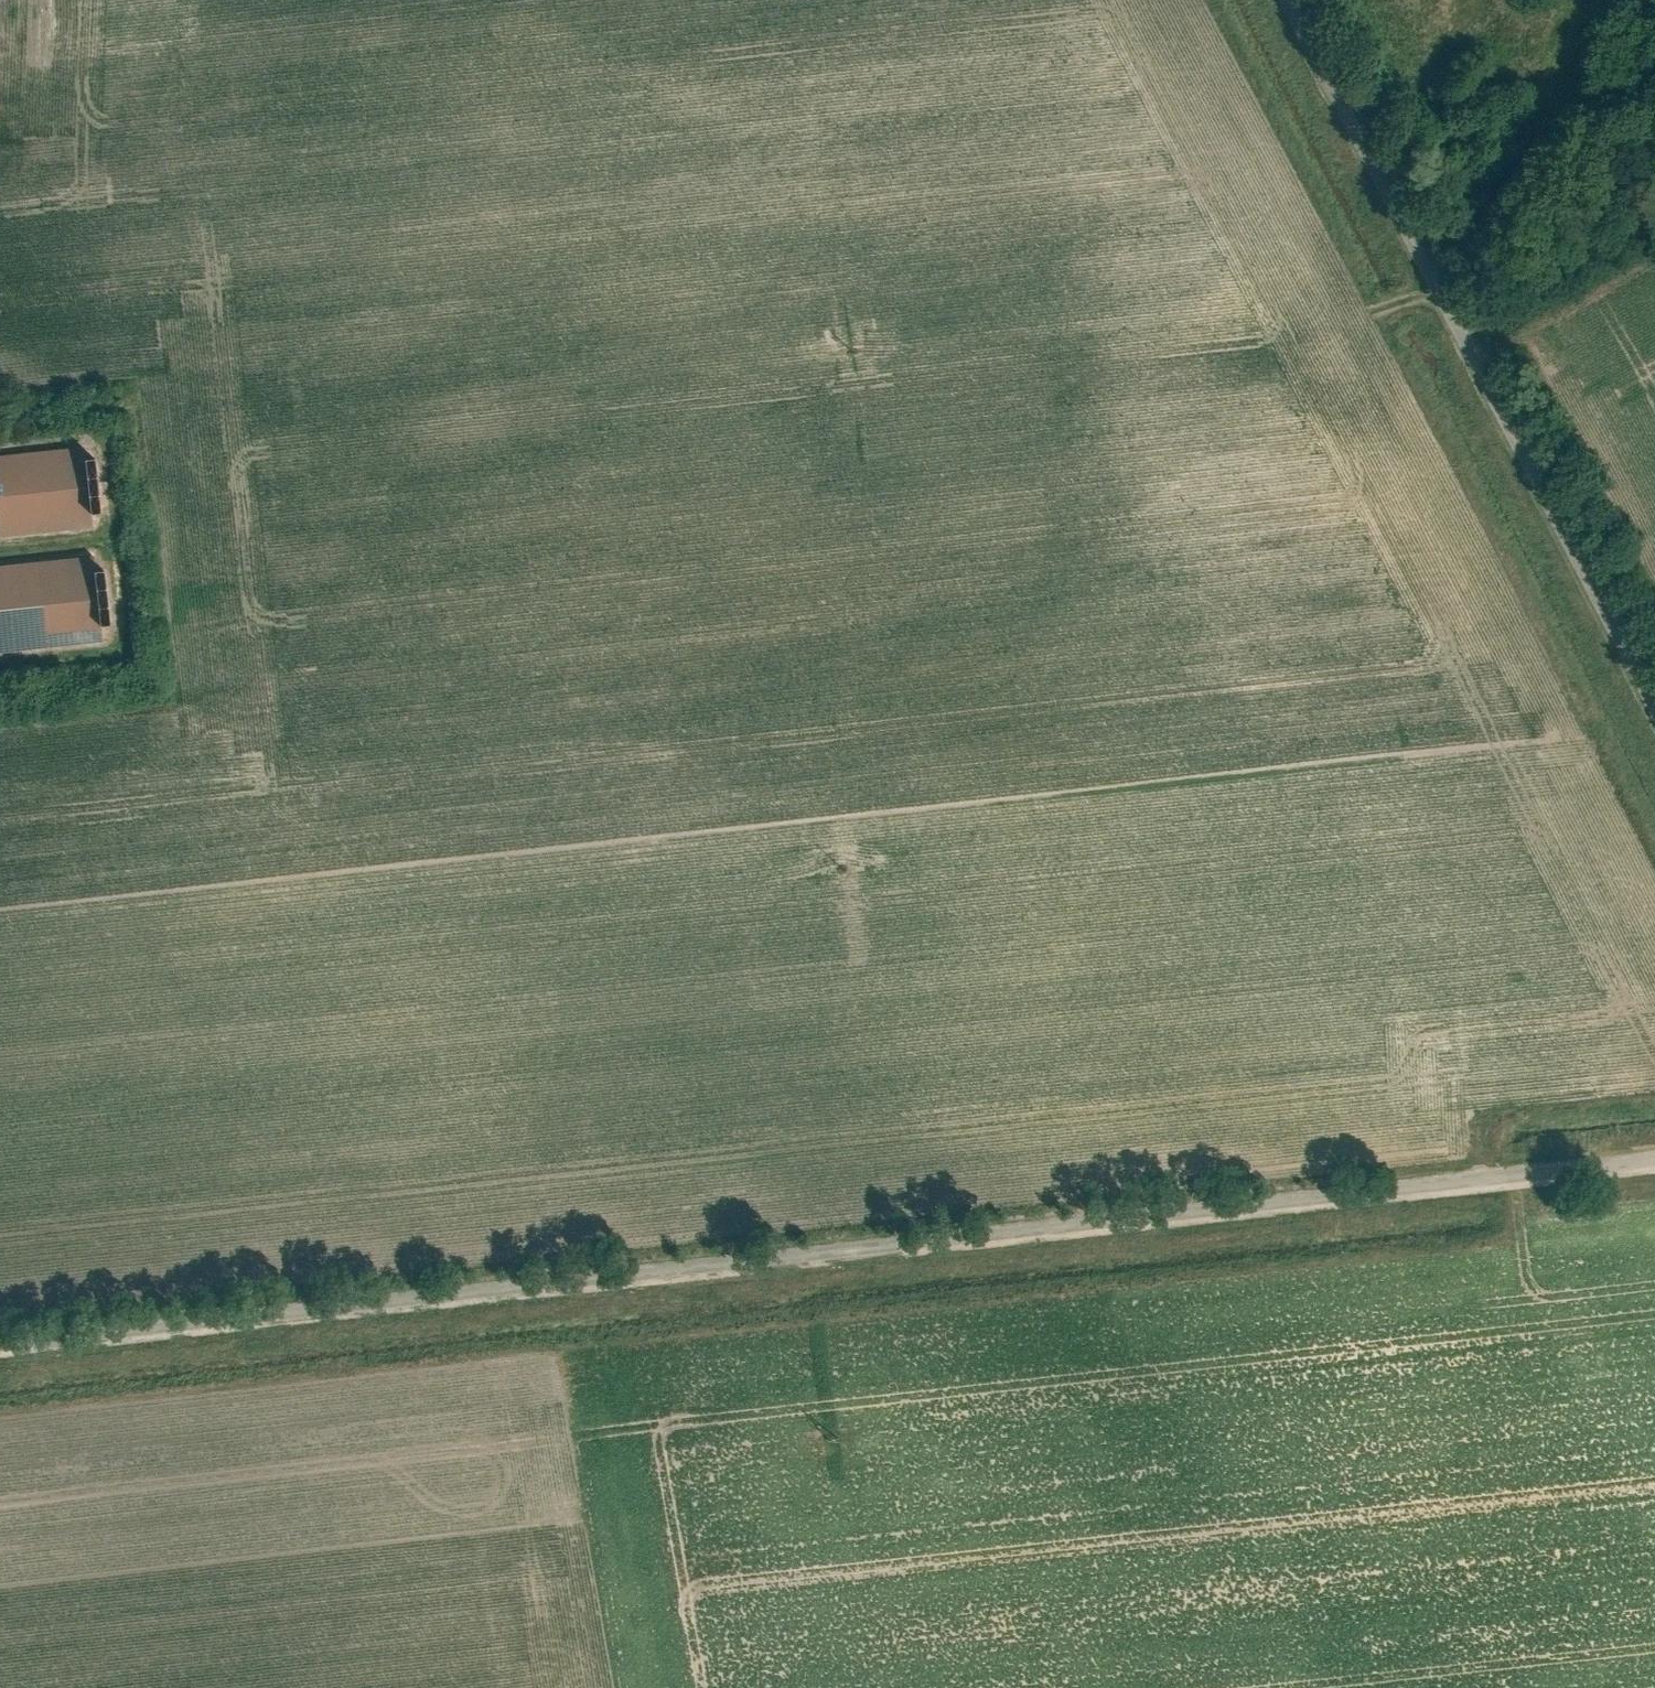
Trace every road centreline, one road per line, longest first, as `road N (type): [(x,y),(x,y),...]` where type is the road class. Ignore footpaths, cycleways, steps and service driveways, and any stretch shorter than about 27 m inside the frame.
road 1 (unclassified): [(0,1351),(1654,1158)]
road 2 (unclassified): [(1278,0),(1654,716)]

